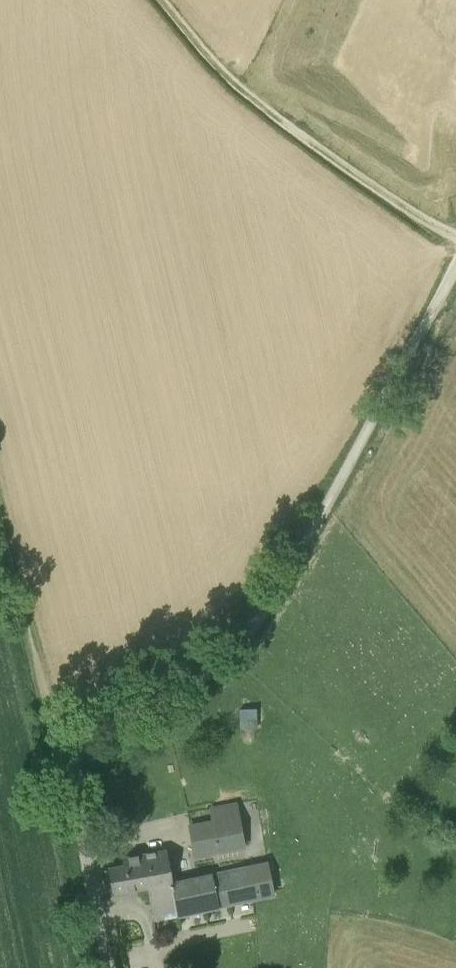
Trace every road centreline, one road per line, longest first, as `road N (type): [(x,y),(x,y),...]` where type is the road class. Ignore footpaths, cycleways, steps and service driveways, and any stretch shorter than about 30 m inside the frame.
road 1 (unclassified): [(76,767),(101,731),(203,677),(238,646),(455,266)]
road 2 (track): [(455,241),(252,97),(162,0)]
road 3 (residential): [(109,967),(76,767)]

